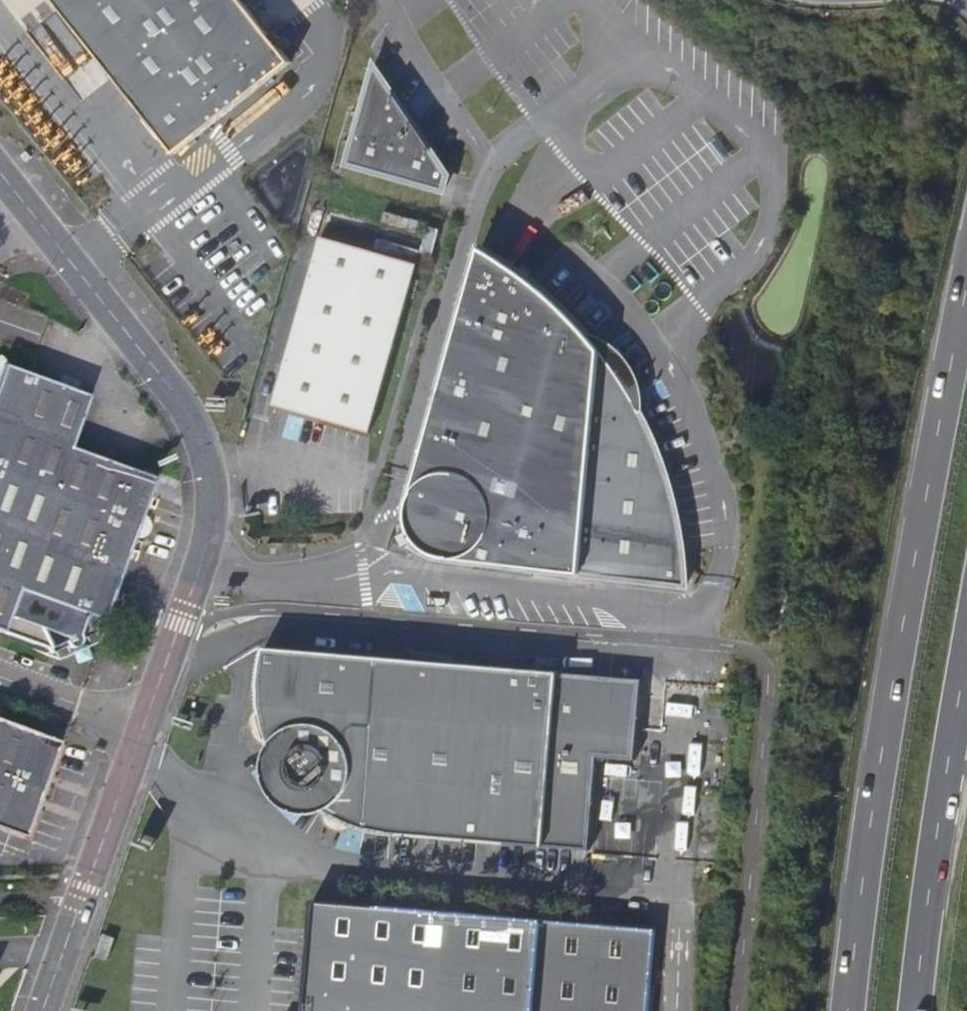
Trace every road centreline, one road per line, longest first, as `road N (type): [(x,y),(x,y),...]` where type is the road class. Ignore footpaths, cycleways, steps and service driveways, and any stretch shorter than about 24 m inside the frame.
road 1 (primary): [(966,287),(932,446),(845,1010)]
road 2 (unclassified): [(142,732),(207,540),(209,483),(168,393),(25,210)]
road 3 (primary): [(915,1010),(966,675)]
road 4 (unclassified): [(43,1010),(142,732)]
road 5 (unclassified): [(0,681),(142,732)]

